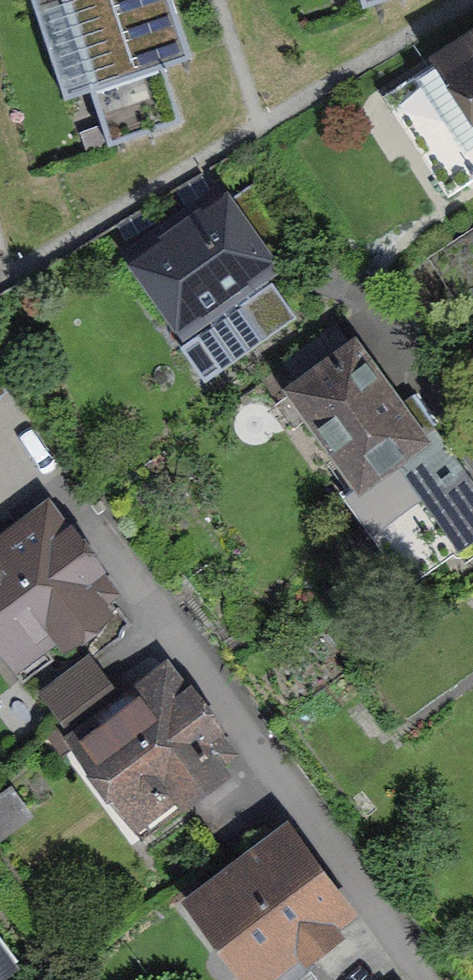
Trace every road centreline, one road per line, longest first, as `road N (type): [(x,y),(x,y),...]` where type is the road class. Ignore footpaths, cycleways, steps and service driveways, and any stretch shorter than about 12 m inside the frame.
road 1 (residential): [(4,416),(442,979)]
road 2 (residential): [(472,458),(381,334)]

